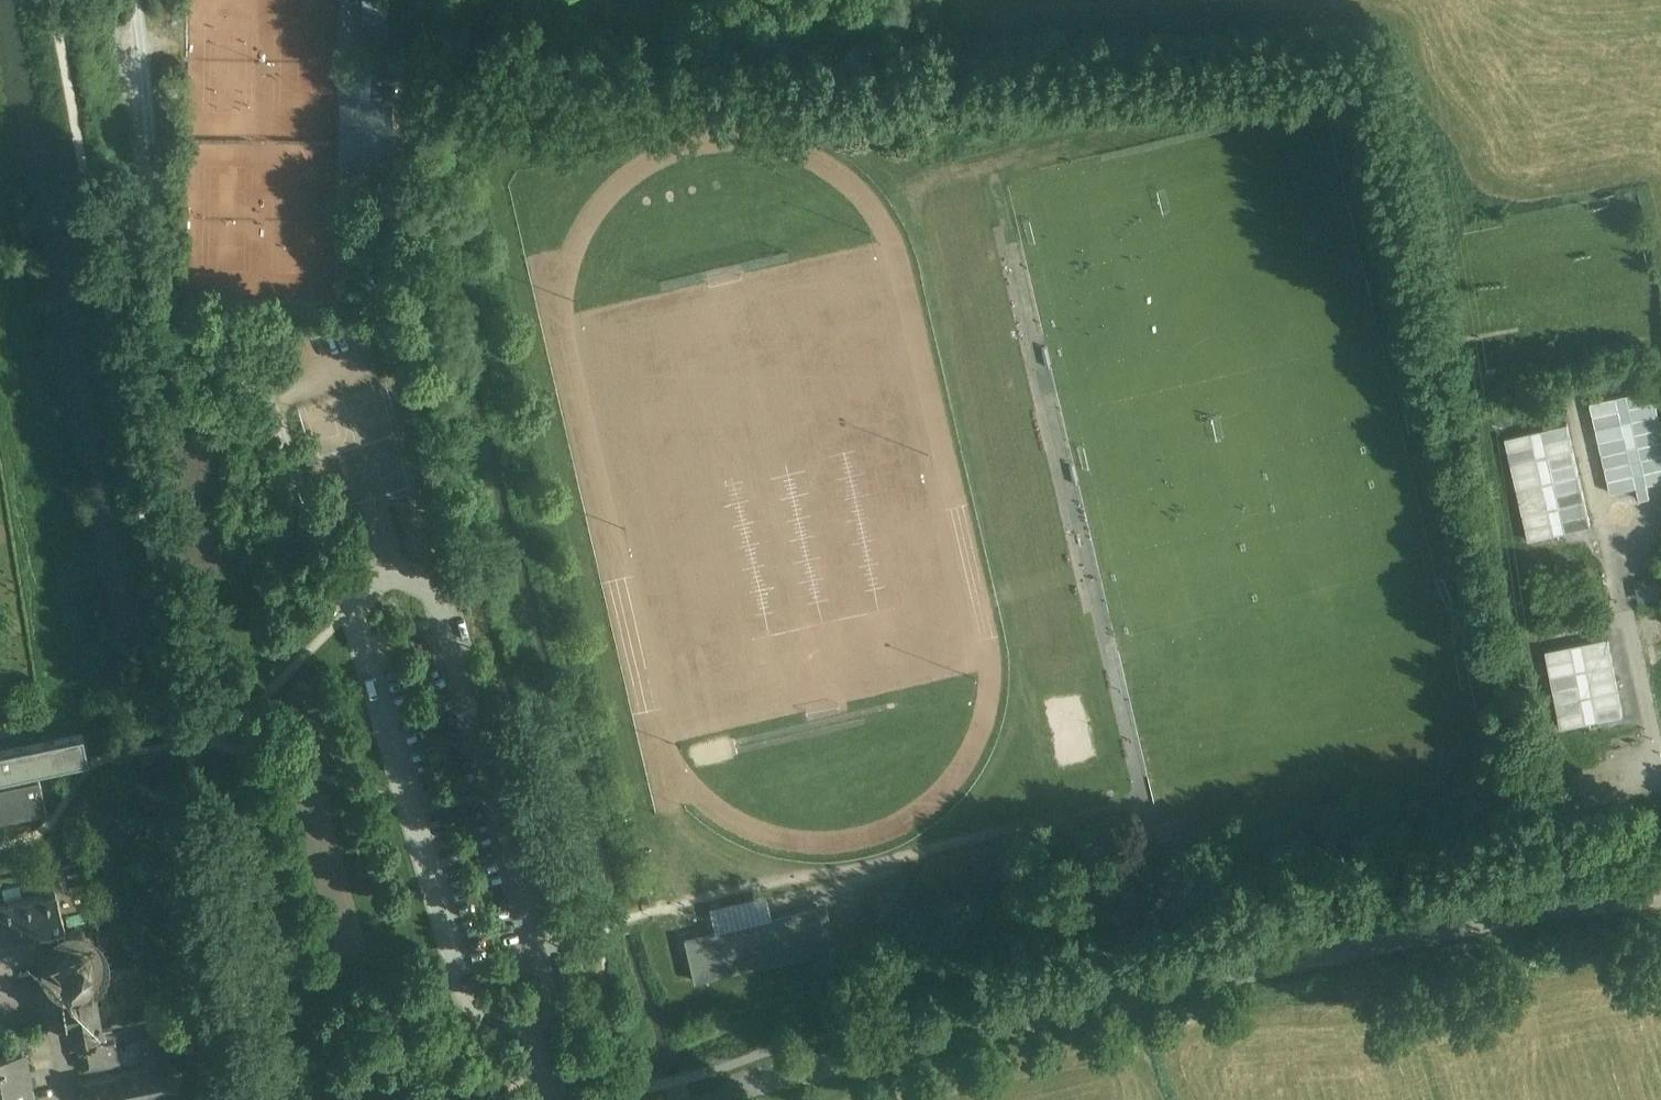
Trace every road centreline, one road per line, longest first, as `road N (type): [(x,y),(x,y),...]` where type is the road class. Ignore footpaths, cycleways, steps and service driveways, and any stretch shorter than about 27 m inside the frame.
road 1 (unclassified): [(696,1099),(1033,1014),(1531,909),(1660,895)]

